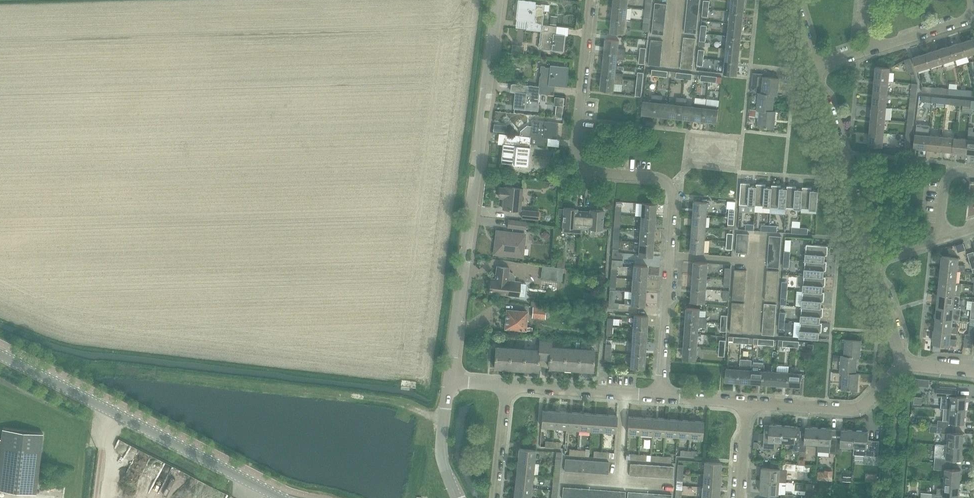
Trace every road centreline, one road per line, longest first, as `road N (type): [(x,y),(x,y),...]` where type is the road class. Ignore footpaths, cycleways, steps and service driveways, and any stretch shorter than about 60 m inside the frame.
road 1 (residential): [(660,392),(673,192),(656,179),(592,171),(579,158),(591,0)]
road 2 (residential): [(448,382),(498,0)]
road 3 (secondary): [(282,497),(0,355)]
road 4 (residential): [(872,259),(814,66)]
road 5 (residential): [(748,405),(852,409),(904,360)]
road 6 (residential): [(507,385),(660,392)]

